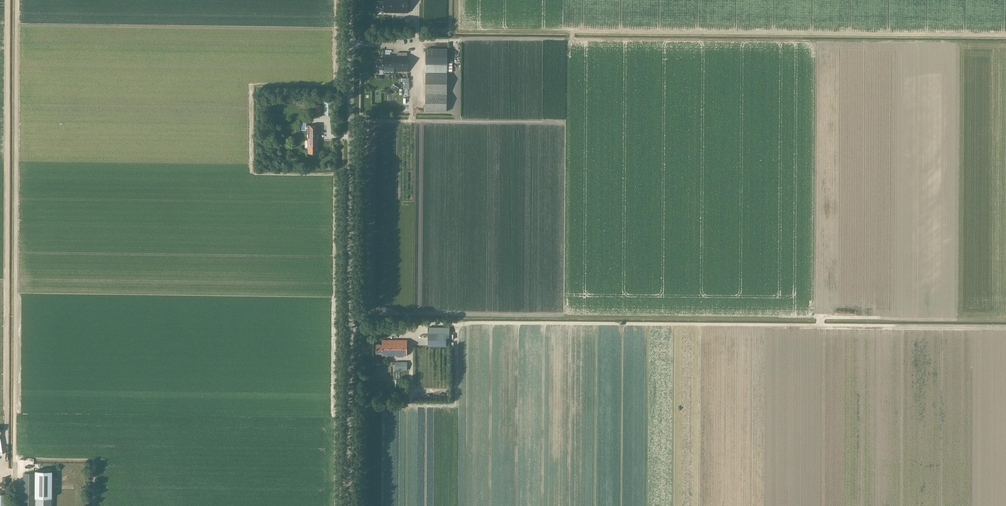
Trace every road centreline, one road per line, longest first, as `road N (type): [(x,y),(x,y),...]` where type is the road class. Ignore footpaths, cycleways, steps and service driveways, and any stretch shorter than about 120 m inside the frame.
road 1 (unclassified): [(349,505),(351,0)]

